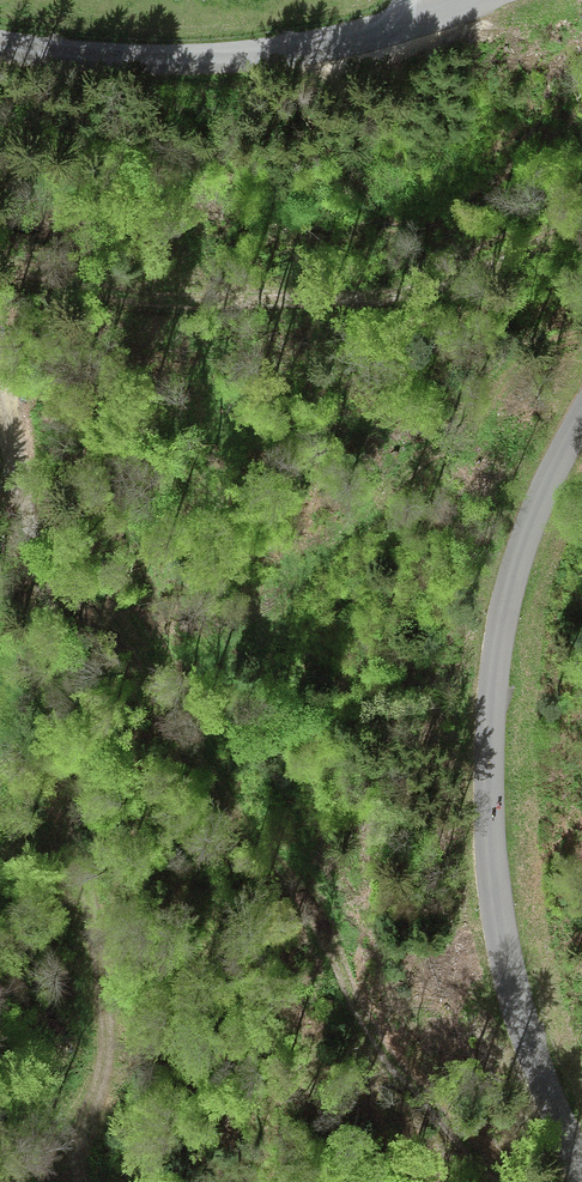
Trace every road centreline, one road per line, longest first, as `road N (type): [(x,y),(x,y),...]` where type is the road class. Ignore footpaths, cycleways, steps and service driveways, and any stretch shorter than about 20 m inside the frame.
road 1 (track): [(77,1181),(69,1157),(96,1088),(113,1013),(80,864),(60,658),(0,384)]
road 2 (tertiary): [(581,1157),(513,983),(491,842),(487,750),(509,587),(581,420)]
road 3 (track): [(501,1181),(368,1033),(318,924),(229,807),(136,642)]
road 4 (track): [(581,266),(498,269),(366,300),(156,302),(0,267)]
road 5 (tertiary): [(476,0),(232,57),(114,56),(0,40)]

